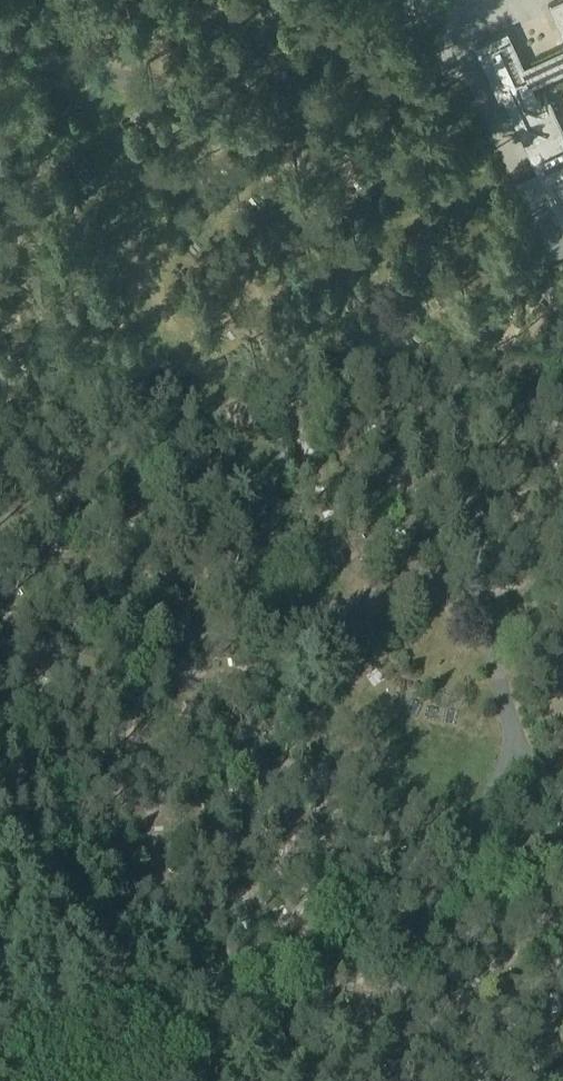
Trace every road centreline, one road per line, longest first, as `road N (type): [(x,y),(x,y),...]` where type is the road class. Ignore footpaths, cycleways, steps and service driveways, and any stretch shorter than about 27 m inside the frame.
road 1 (track): [(0,787),(148,1011),(194,1050)]
road 2 (track): [(148,1011),(20,1080)]

